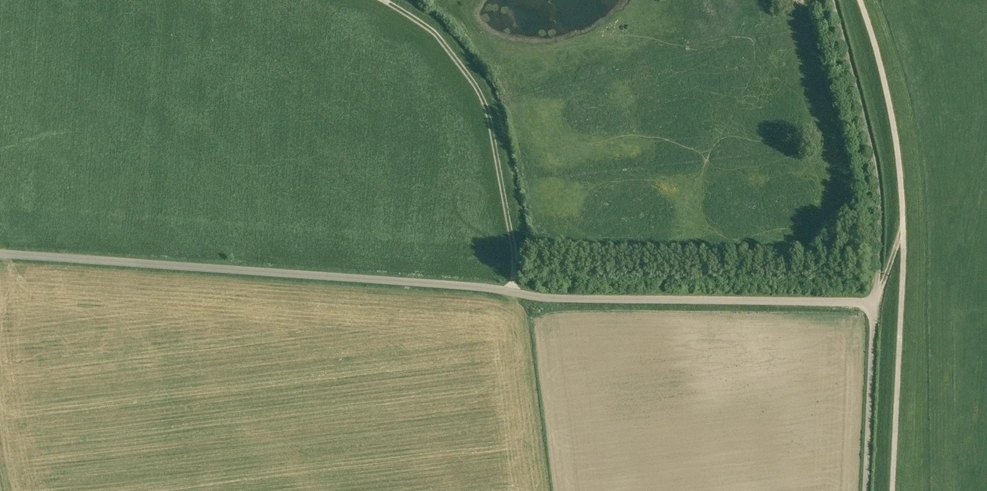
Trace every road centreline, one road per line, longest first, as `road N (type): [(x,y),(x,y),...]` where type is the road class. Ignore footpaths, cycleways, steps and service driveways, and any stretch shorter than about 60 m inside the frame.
road 1 (unclassified): [(0,253),(556,298),(874,302)]
road 2 (track): [(860,0),(883,74),(902,185),(892,490)]
road 3 (track): [(512,291),(514,251),(482,97),(431,30),(384,0)]
road 4 (unclassified): [(874,302),(878,190),(831,0)]
road 5 (unclassified): [(866,490),(874,302)]

